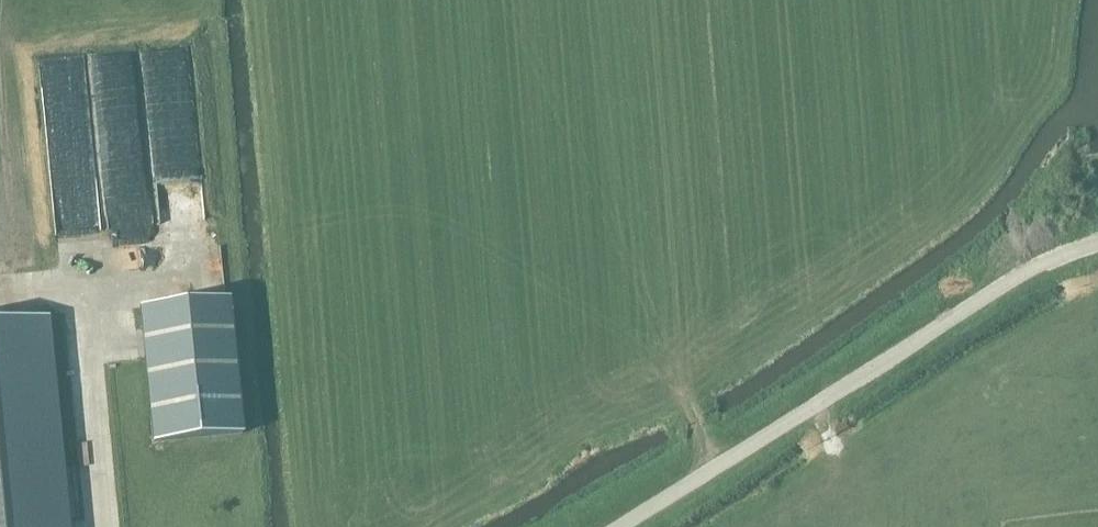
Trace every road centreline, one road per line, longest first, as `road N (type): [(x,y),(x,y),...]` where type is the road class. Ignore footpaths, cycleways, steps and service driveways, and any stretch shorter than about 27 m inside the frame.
road 1 (unclassified): [(624,526),(1027,274),(1097,243)]

